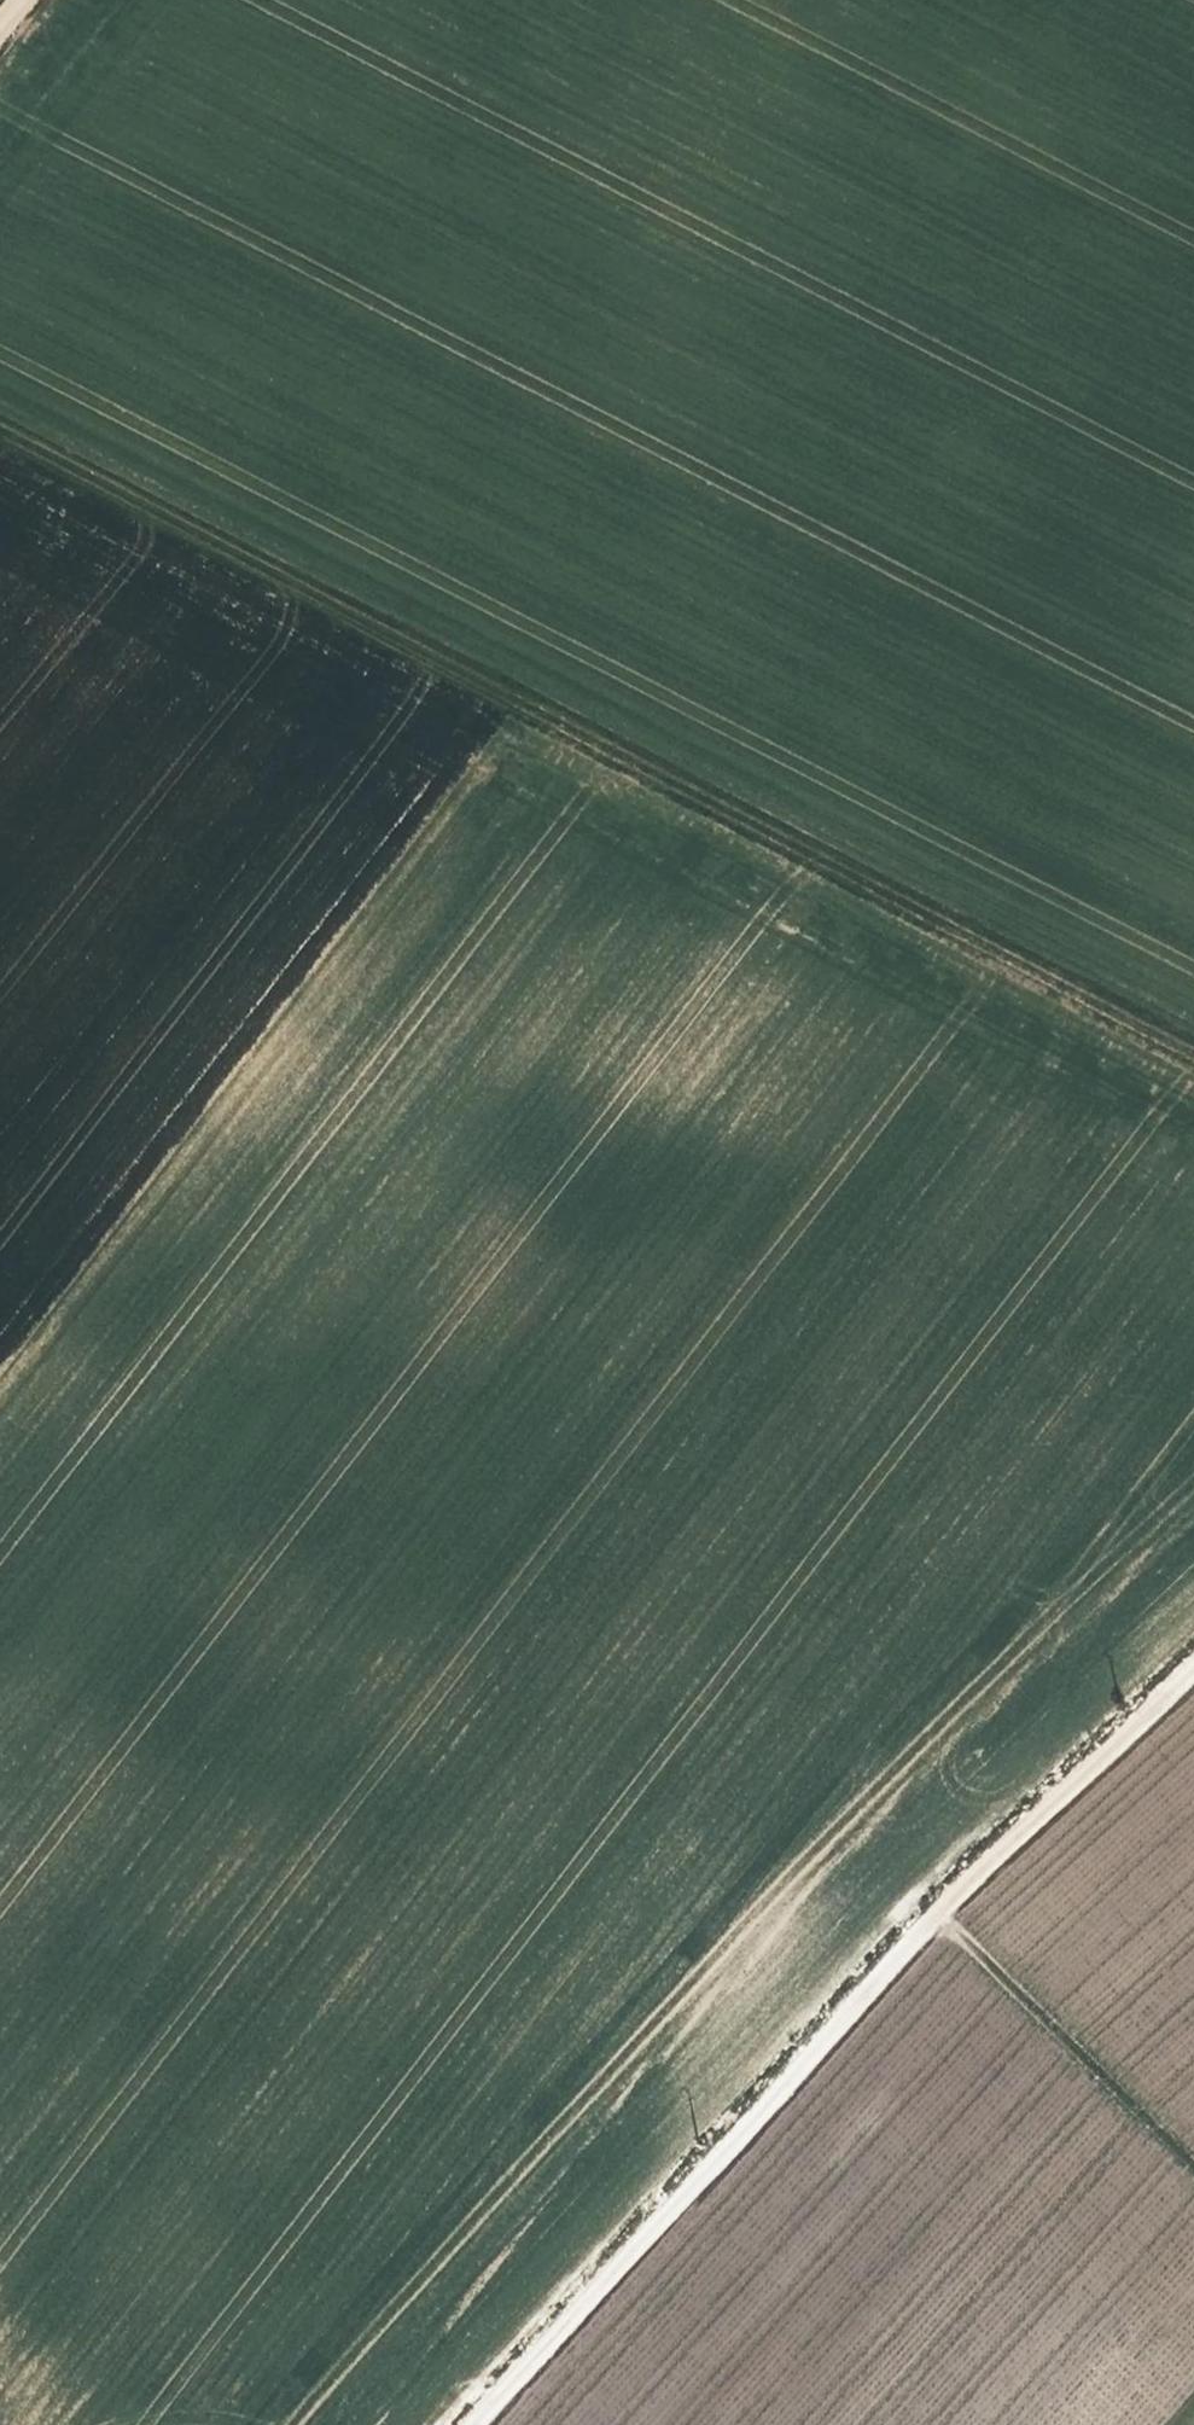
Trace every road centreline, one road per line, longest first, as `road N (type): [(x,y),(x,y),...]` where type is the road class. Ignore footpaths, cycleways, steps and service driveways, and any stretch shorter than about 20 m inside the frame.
road 1 (track): [(0,424),(1193,1046)]
road 2 (track): [(1193,1669),(931,1914),(478,2424)]
road 3 (track): [(1193,2166),(931,1914)]

